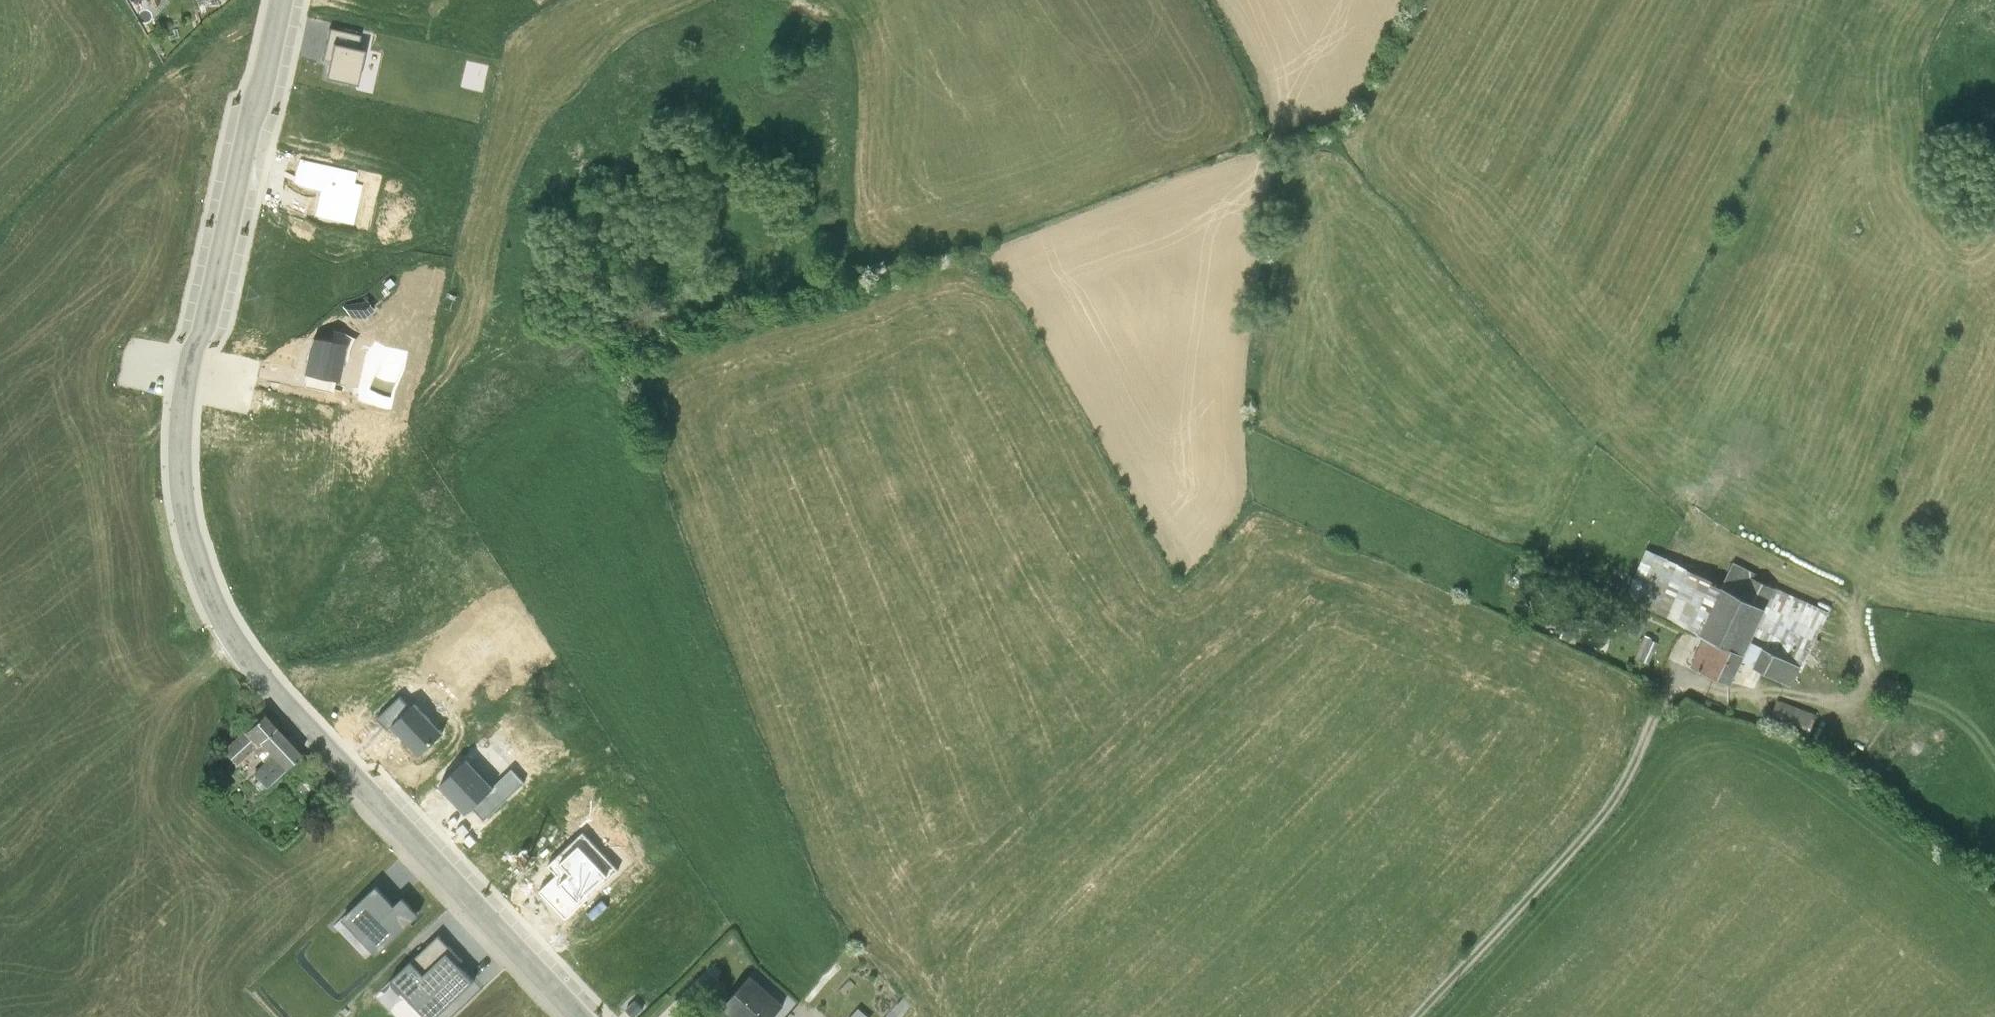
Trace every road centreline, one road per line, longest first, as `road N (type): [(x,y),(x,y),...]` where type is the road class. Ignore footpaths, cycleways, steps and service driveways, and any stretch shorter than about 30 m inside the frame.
road 1 (tertiary): [(582,1016),(255,667),(207,584),(186,500),(189,411),(272,0)]

